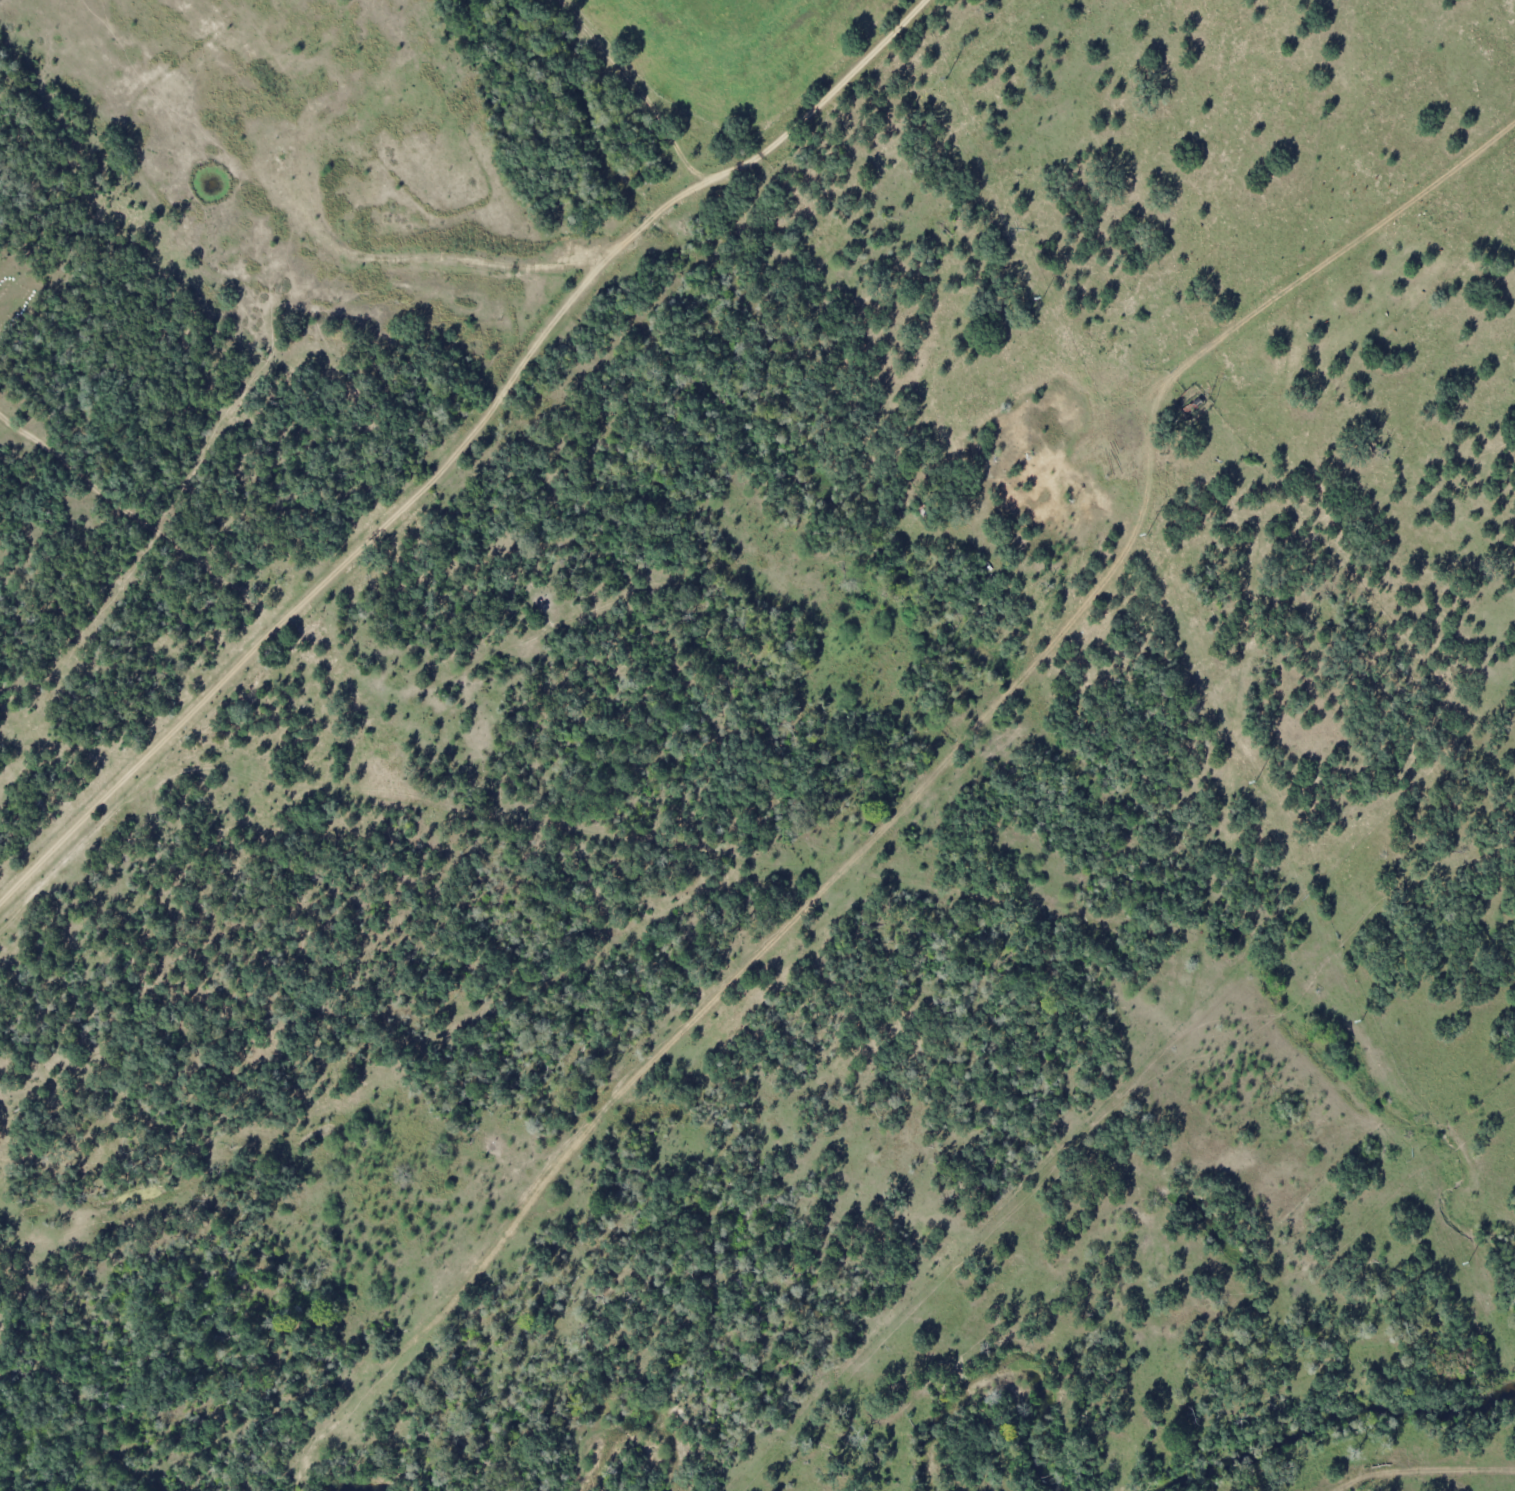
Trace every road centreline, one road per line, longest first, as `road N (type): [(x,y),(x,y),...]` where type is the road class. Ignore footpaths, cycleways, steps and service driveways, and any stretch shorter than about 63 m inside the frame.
road 1 (track): [(352,1448),(1132,631),(1202,425),(1271,347),(1468,205),(1514,145)]
road 2 (track): [(1005,0),(791,201),(639,285),(576,363),(523,470),(0,956)]

